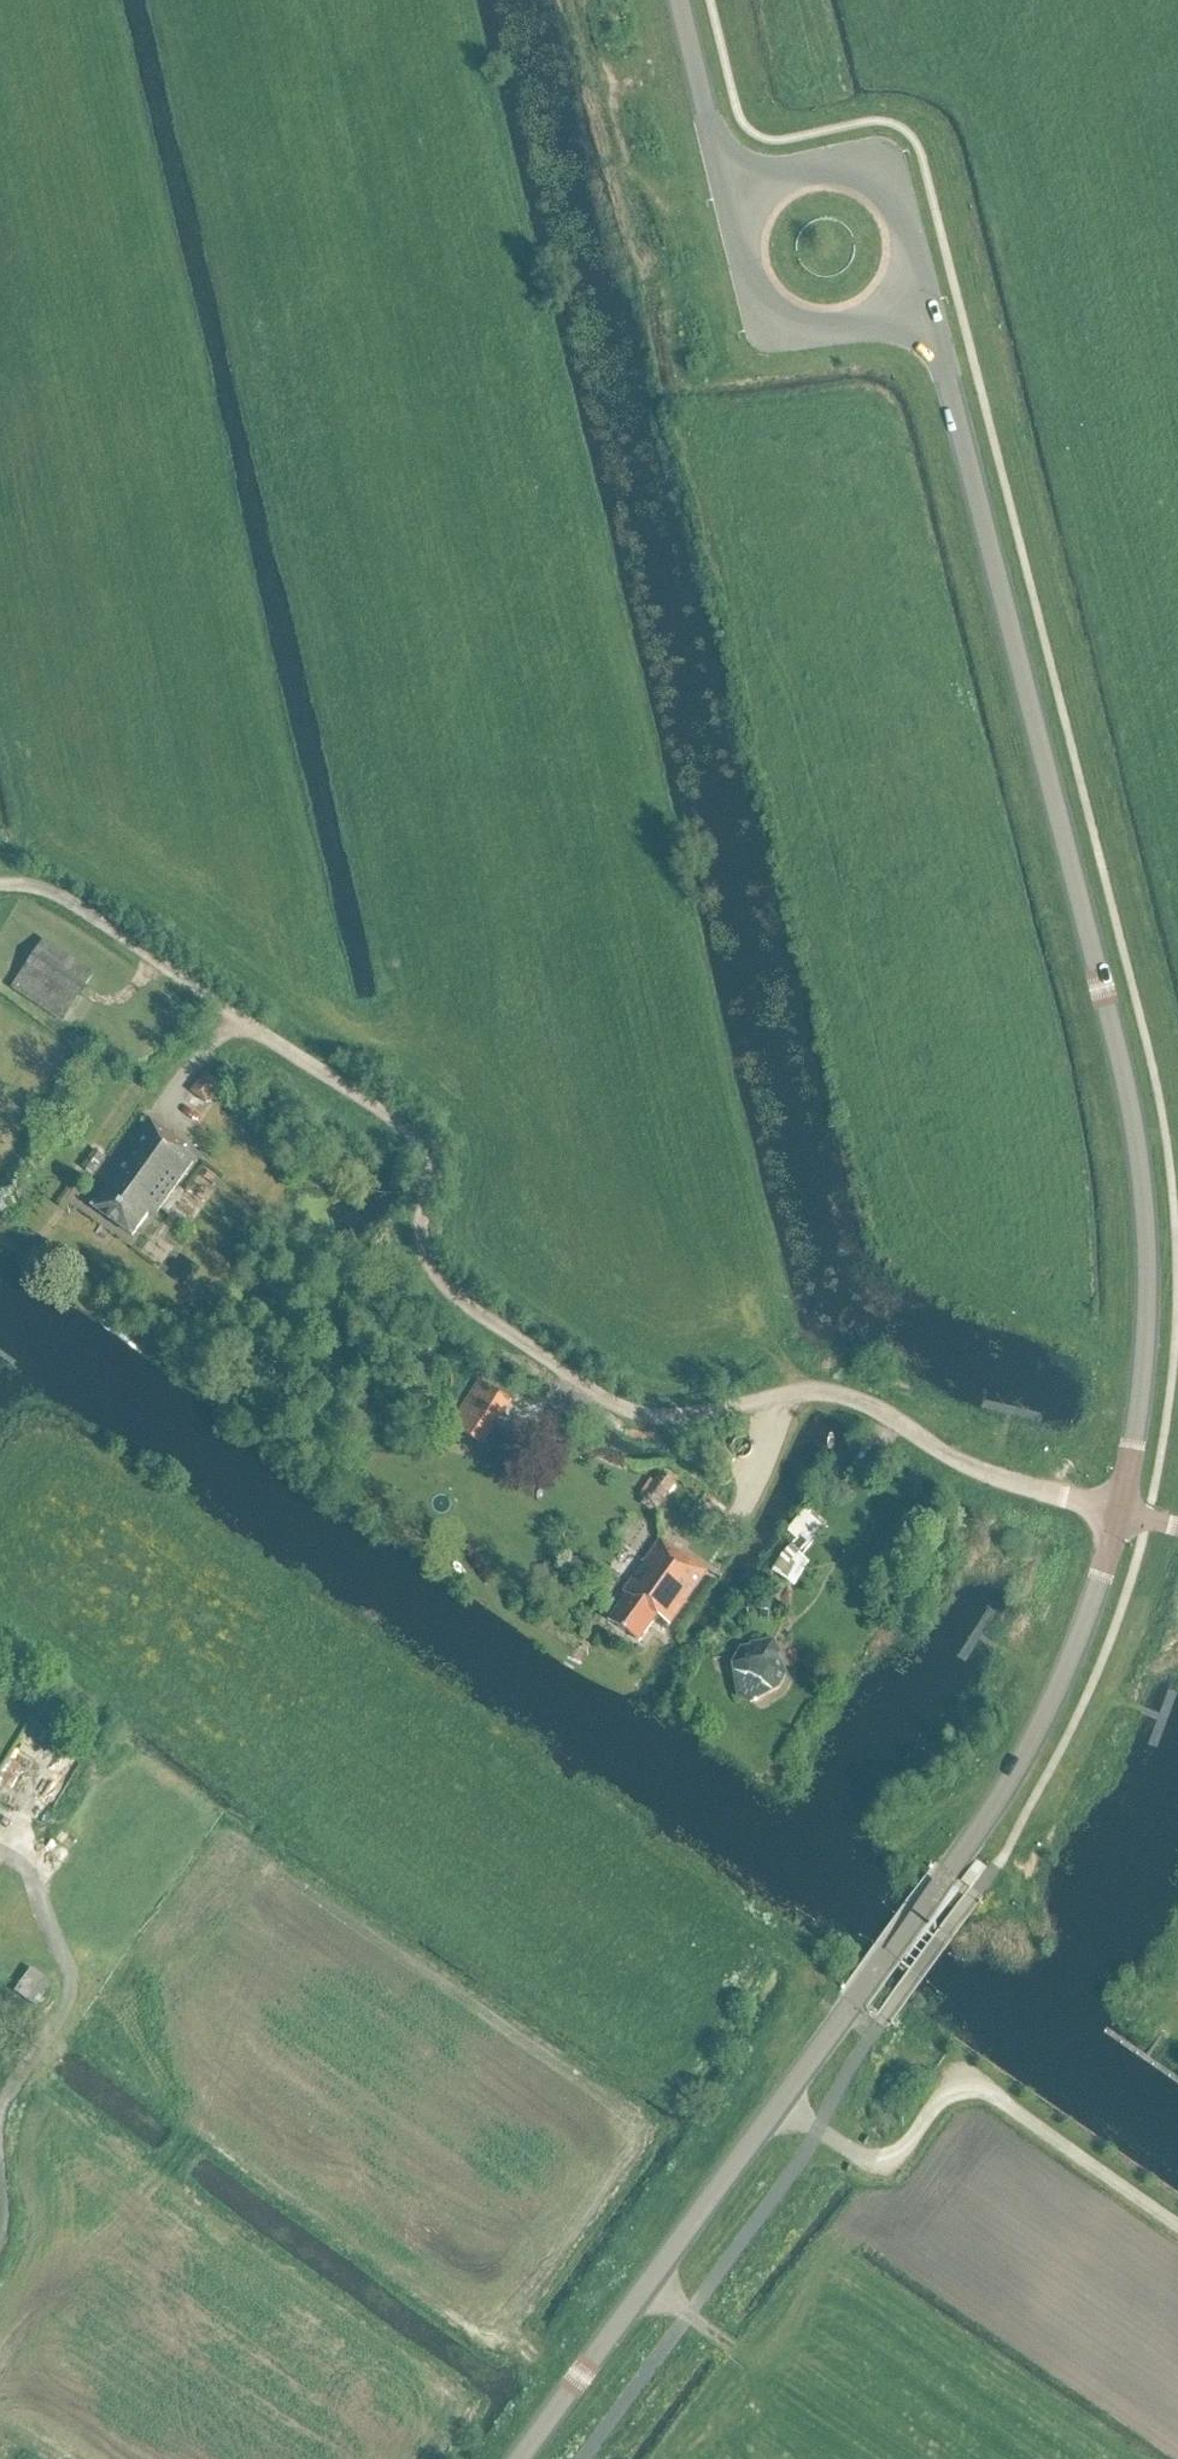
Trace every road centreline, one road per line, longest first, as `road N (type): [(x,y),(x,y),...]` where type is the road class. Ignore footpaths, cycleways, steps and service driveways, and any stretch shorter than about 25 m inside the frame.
road 1 (tertiary): [(521,2458),(1009,1783),(1065,1676),(1119,1511),(1136,1422),(1146,1267),(1128,1104),(940,358),(897,294)]
road 2 (track): [(0,883),(55,892),(406,1128),(429,1162),(419,1235),(431,1274),(616,1409),(673,1423),(766,1396),(820,1390),(871,1404),(985,1475),(1177,1529)]
road 3 (track): [(1177,2226),(977,2090),(941,2100),(894,2161),(871,2162)]
road 4 (tertiary): [(755,201),(743,232),(743,265),(756,296),(779,319),(810,332),(843,331),(874,318),(897,294)]
road 5 (tertiary): [(897,294),(909,267),(902,210),(860,171),(802,167),(755,201)]
road 6 (tertiary): [(755,201),(723,168),(711,138),(678,0)]
road 7 (unclassified): [(0,2106),(71,1994)]

